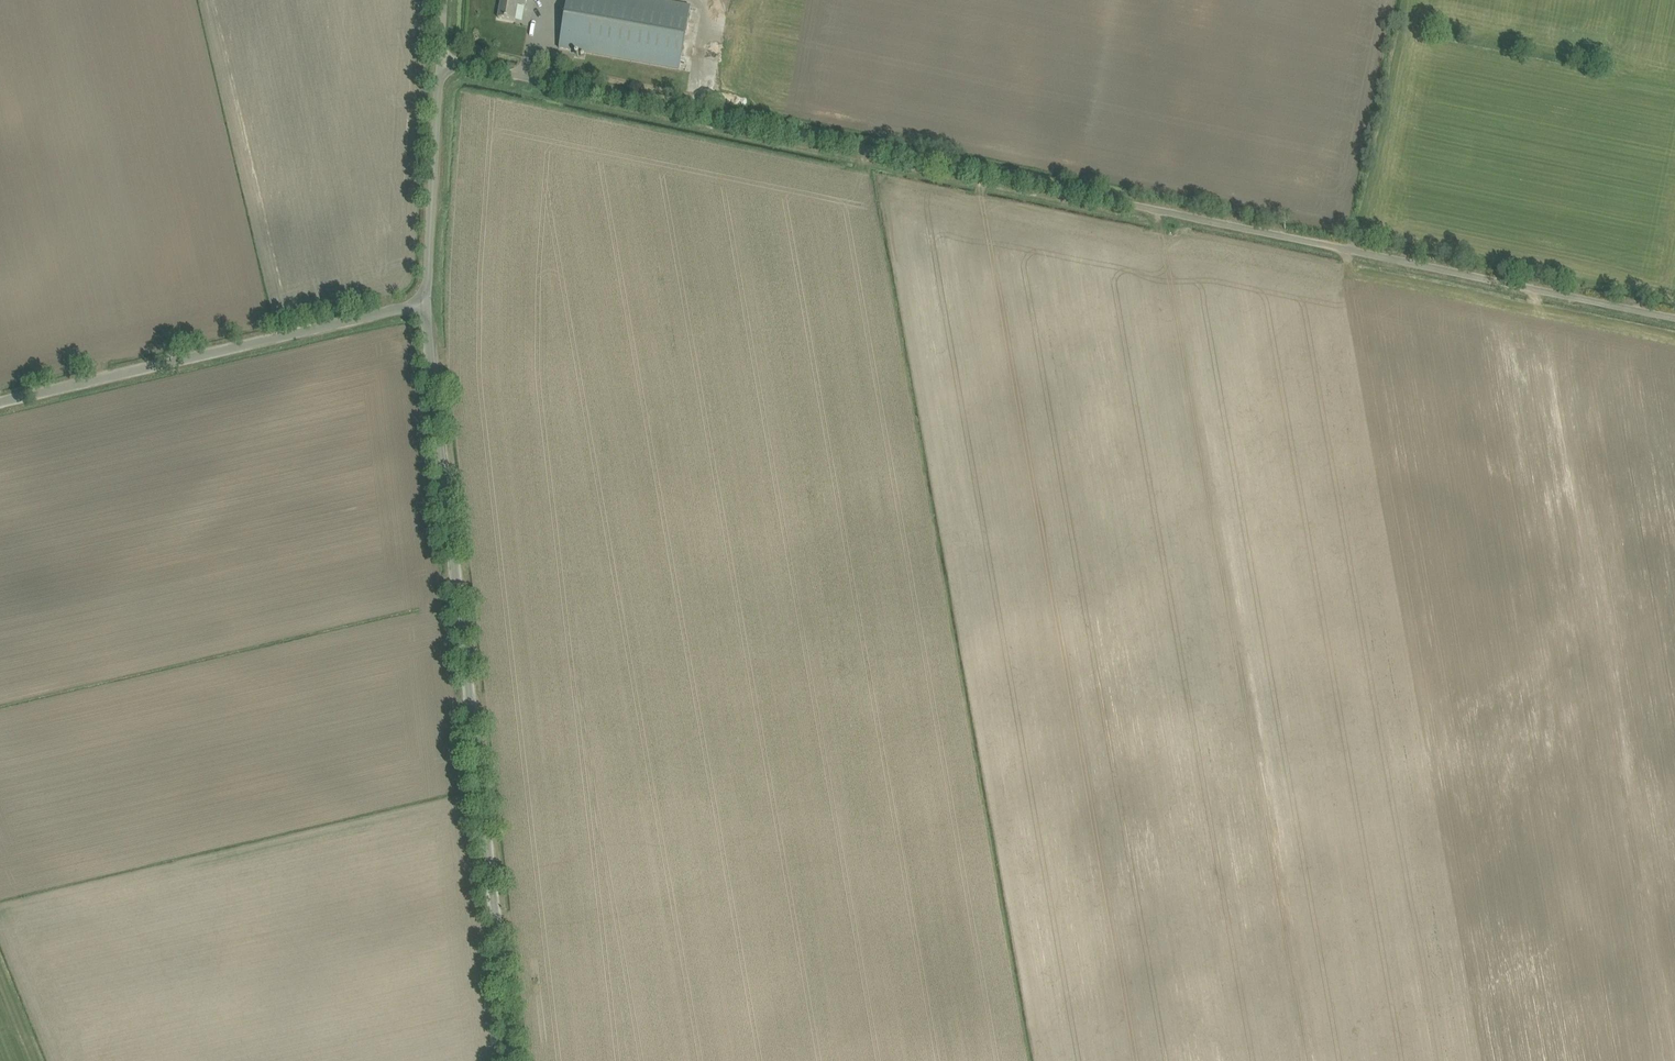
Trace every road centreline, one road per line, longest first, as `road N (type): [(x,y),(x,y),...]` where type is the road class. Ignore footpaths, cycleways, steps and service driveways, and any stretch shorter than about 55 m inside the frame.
road 1 (unclassified): [(1674,325),(441,60)]
road 2 (unclassified): [(513,1060),(439,440),(431,305)]
road 3 (unclassified): [(0,403),(431,305)]
road 4 (unclassified): [(431,305),(441,60)]

